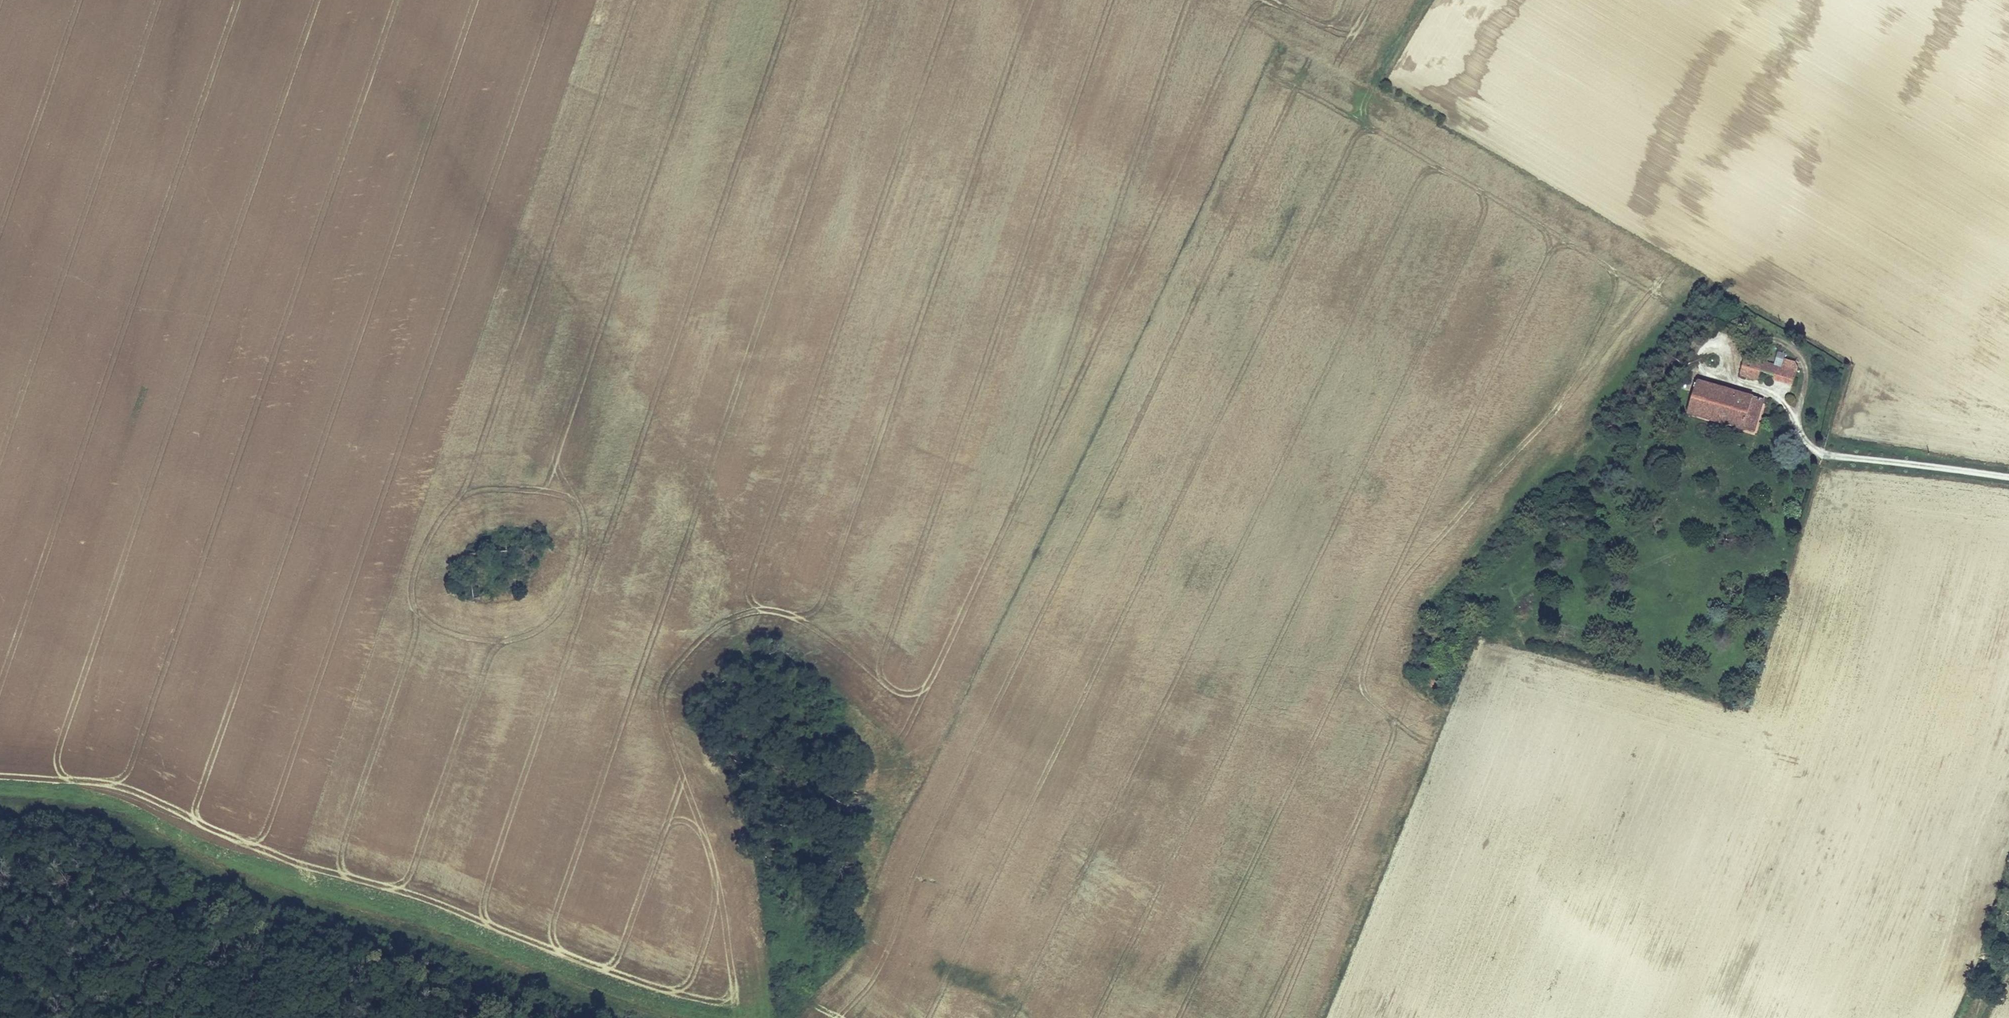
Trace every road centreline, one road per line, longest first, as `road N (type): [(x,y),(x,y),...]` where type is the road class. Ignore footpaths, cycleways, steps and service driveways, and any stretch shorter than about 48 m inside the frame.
road 1 (track): [(2008,903),(1972,1017)]

